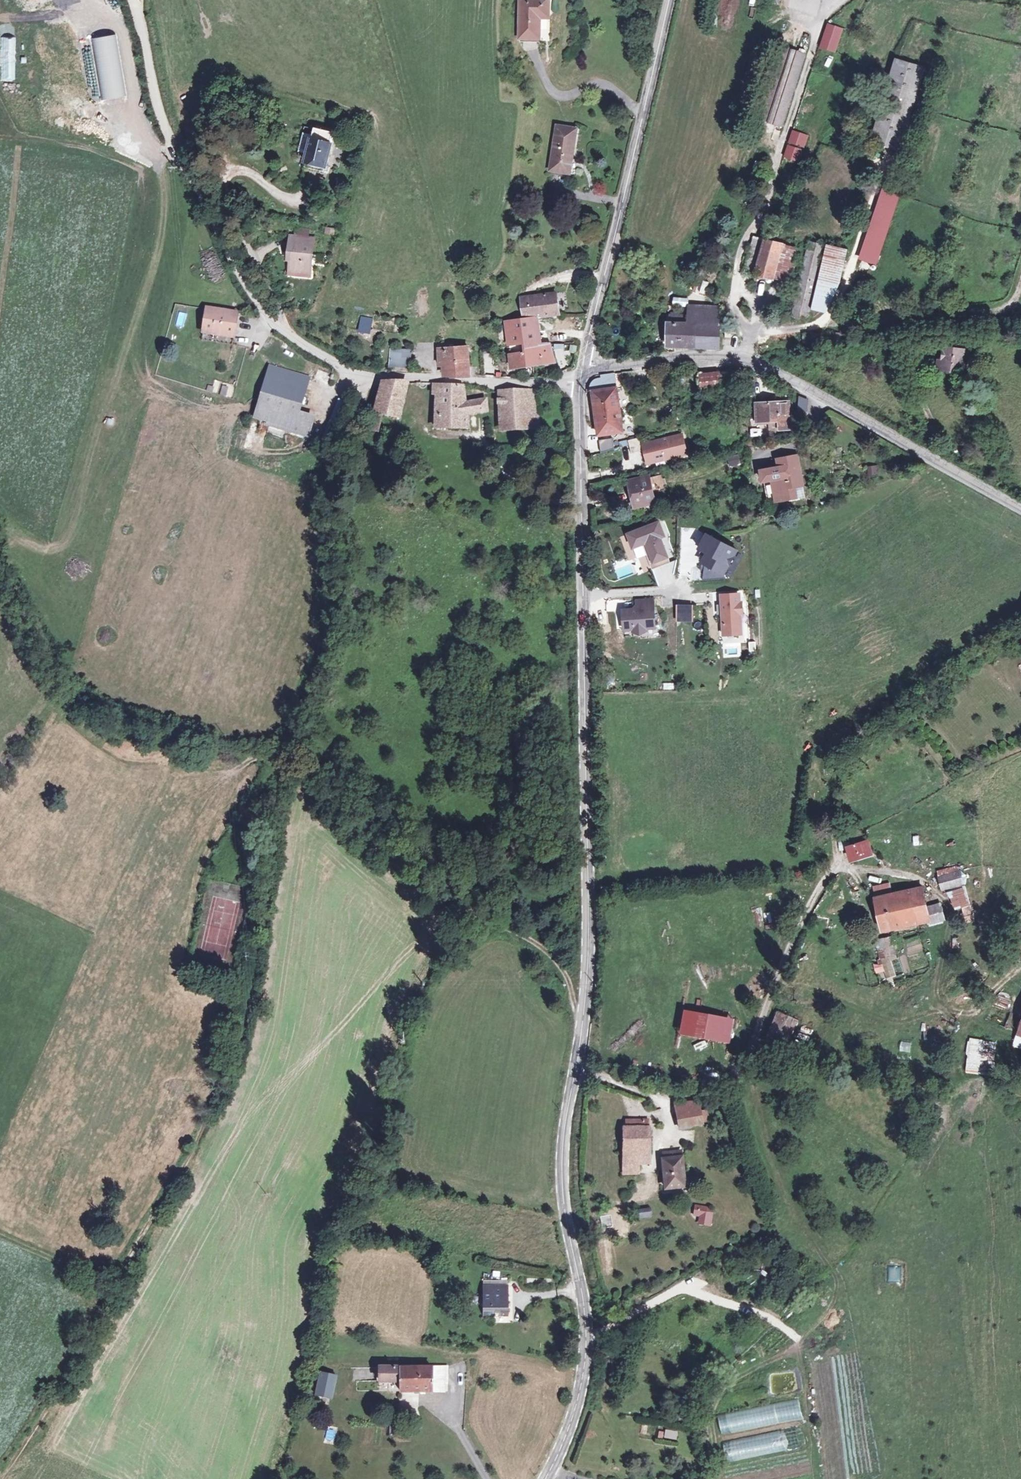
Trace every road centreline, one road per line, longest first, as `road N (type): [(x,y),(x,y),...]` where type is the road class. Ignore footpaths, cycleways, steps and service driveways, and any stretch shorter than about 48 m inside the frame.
road 1 (track): [(1,1478),(64,1382),(222,1086),(249,1001),(282,761)]
road 2 (tertiary): [(571,1072),(589,917),(580,384)]
road 3 (unclassified): [(580,384),(352,373),(275,324),(232,263),(171,147),(132,0)]
road 4 (tertiary): [(583,365),(711,355),(751,363),(1020,510)]
road 5 (track): [(580,1030),(568,973),(545,944),(414,879),(282,761)]
road 6 (tertiary): [(544,1478),(571,1421),(587,1341),(561,1183),(571,1072)]
road 7 (residential): [(571,1072),(657,1099),(710,1090),(728,1076),(836,865)]
road 8 (track): [(282,761),(317,655),(329,466),(352,373)]
road 9 (tertiary): [(583,365),(668,0)]
road 10 (unclassified): [(836,865),(921,880),(941,897),(949,922),(935,995),(945,1008),(976,1010),(1020,963)]
road 11 (track): [(732,357),(741,340),(1012,306)]
road 12 (track): [(318,178),(295,199),(234,168),(219,174),(203,208)]

